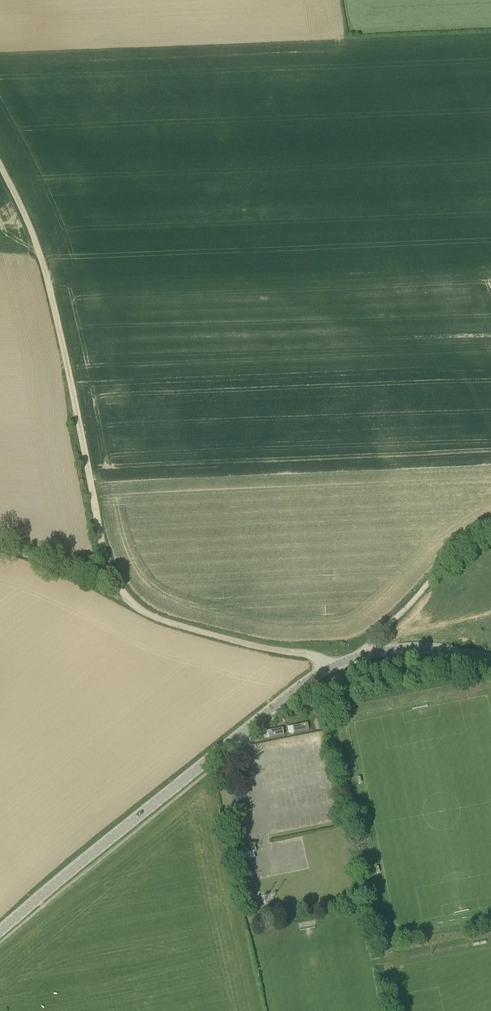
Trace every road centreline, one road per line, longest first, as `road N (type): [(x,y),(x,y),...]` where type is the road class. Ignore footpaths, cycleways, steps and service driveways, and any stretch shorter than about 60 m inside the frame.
road 1 (unclassified): [(0,931),(302,685),(363,655)]
road 2 (track): [(0,167),(42,262),(103,545),(125,596)]
road 3 (track): [(329,668),(311,655),(158,619),(125,596)]
road 4 (unclassified): [(363,655),(442,568),(490,530)]
road 5 (unclassified): [(363,655),(423,648),(490,658)]

